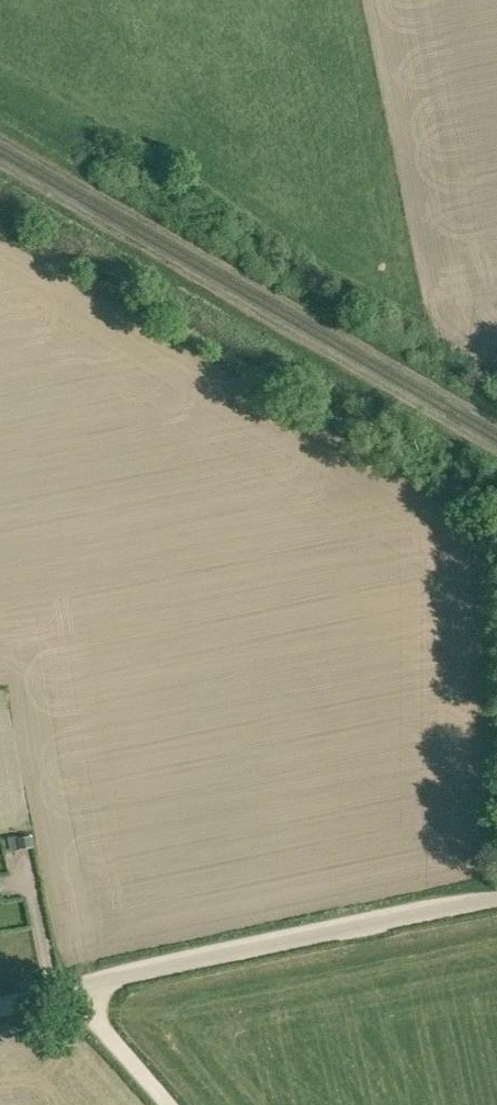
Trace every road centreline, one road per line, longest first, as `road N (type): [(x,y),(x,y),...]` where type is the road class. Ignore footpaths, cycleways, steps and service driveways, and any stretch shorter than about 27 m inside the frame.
road 1 (unclassified): [(0,1004),(496,901)]
road 2 (track): [(168,1104),(75,988)]

